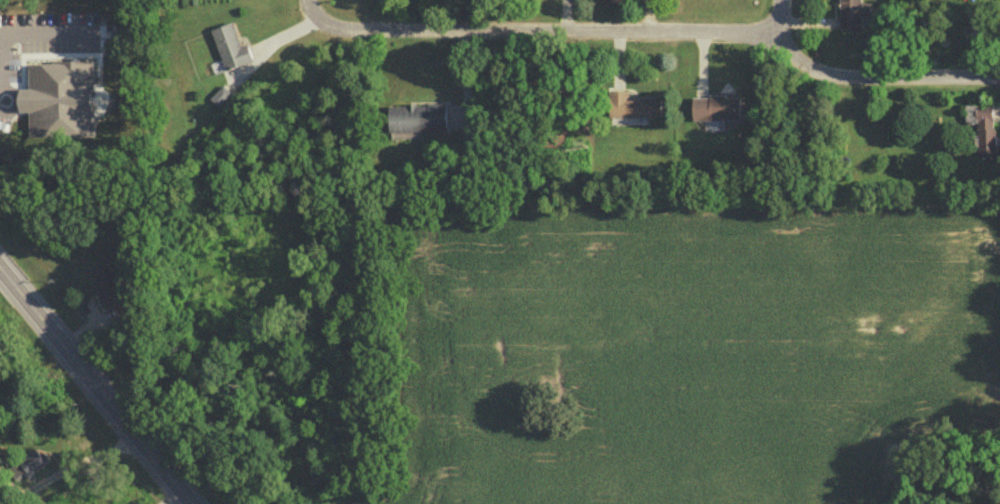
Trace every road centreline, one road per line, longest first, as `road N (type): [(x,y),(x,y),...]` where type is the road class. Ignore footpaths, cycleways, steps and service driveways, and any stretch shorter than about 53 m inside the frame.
road 1 (residential): [(782,30),(339,27),(313,0)]
road 2 (primary): [(187,503),(0,272)]
road 3 (residential): [(999,73),(817,70),(800,60),(782,30),(782,0)]

